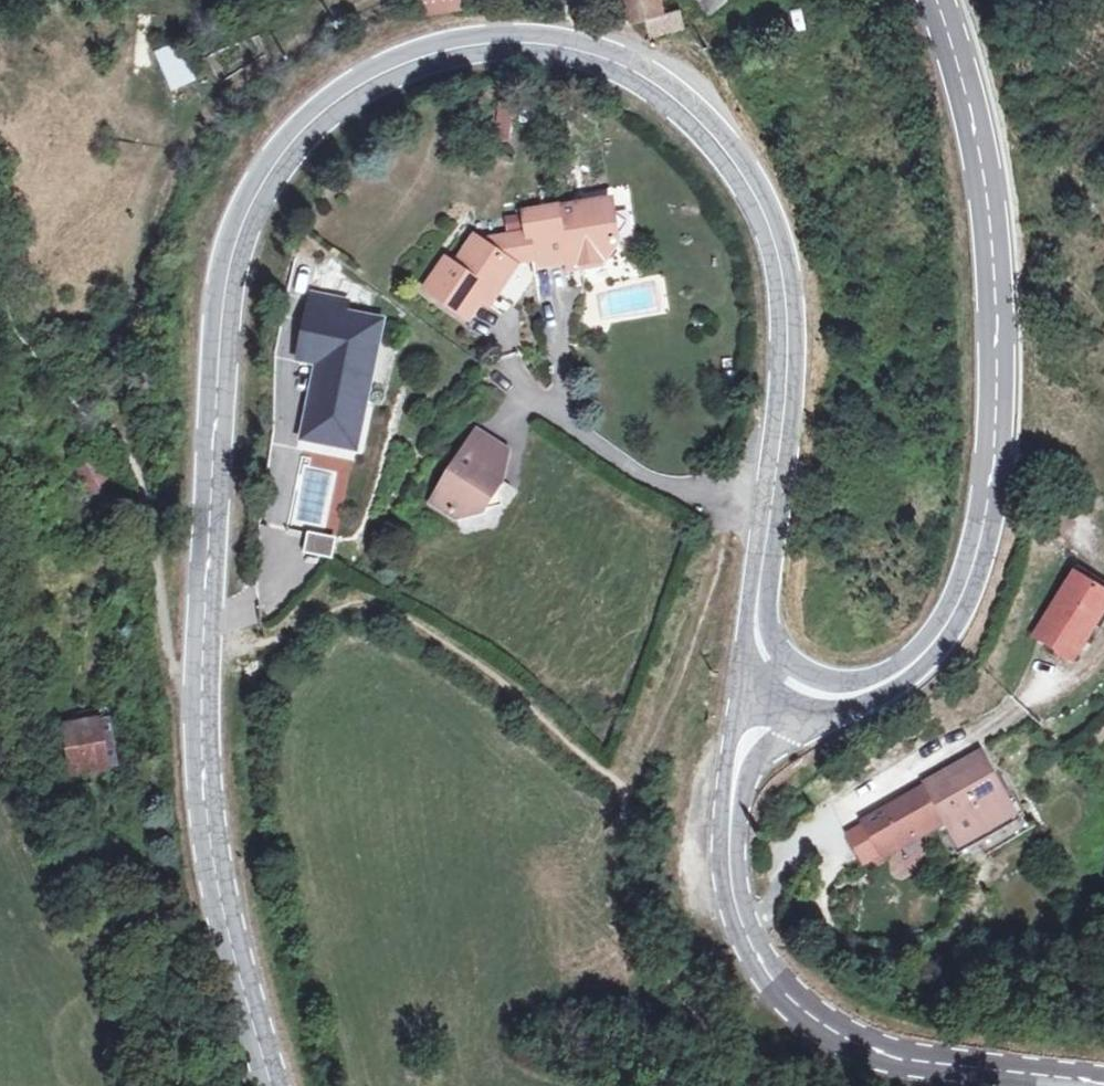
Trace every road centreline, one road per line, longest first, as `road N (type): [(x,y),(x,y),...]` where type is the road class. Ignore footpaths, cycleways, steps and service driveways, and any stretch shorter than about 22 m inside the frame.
road 1 (secondary): [(270,1085),(216,882),(201,756),(227,279),(248,210),(286,148),(366,80),(473,45),(573,50),(620,66),(675,100),(747,186),(780,267),(786,393),(770,511)]
road 2 (secondary): [(781,681),(829,699),(882,685),(940,633),(975,552),(992,478),(992,264),(982,166),(942,0)]
road 3 (secondary): [(1103,1085),(951,1068),(850,1044),(781,994),(754,961),(730,891),(730,797),(745,746),(781,681)]
road 4 (track): [(630,797),(481,665),(411,622),(349,599)]
road 5 (track): [(630,797),(627,855),(661,968),(728,1050),(777,1085)]
road 6 (track): [(739,506),(630,797)]
road 7 (secondary): [(770,511),(754,630),(761,656),(781,681)]

